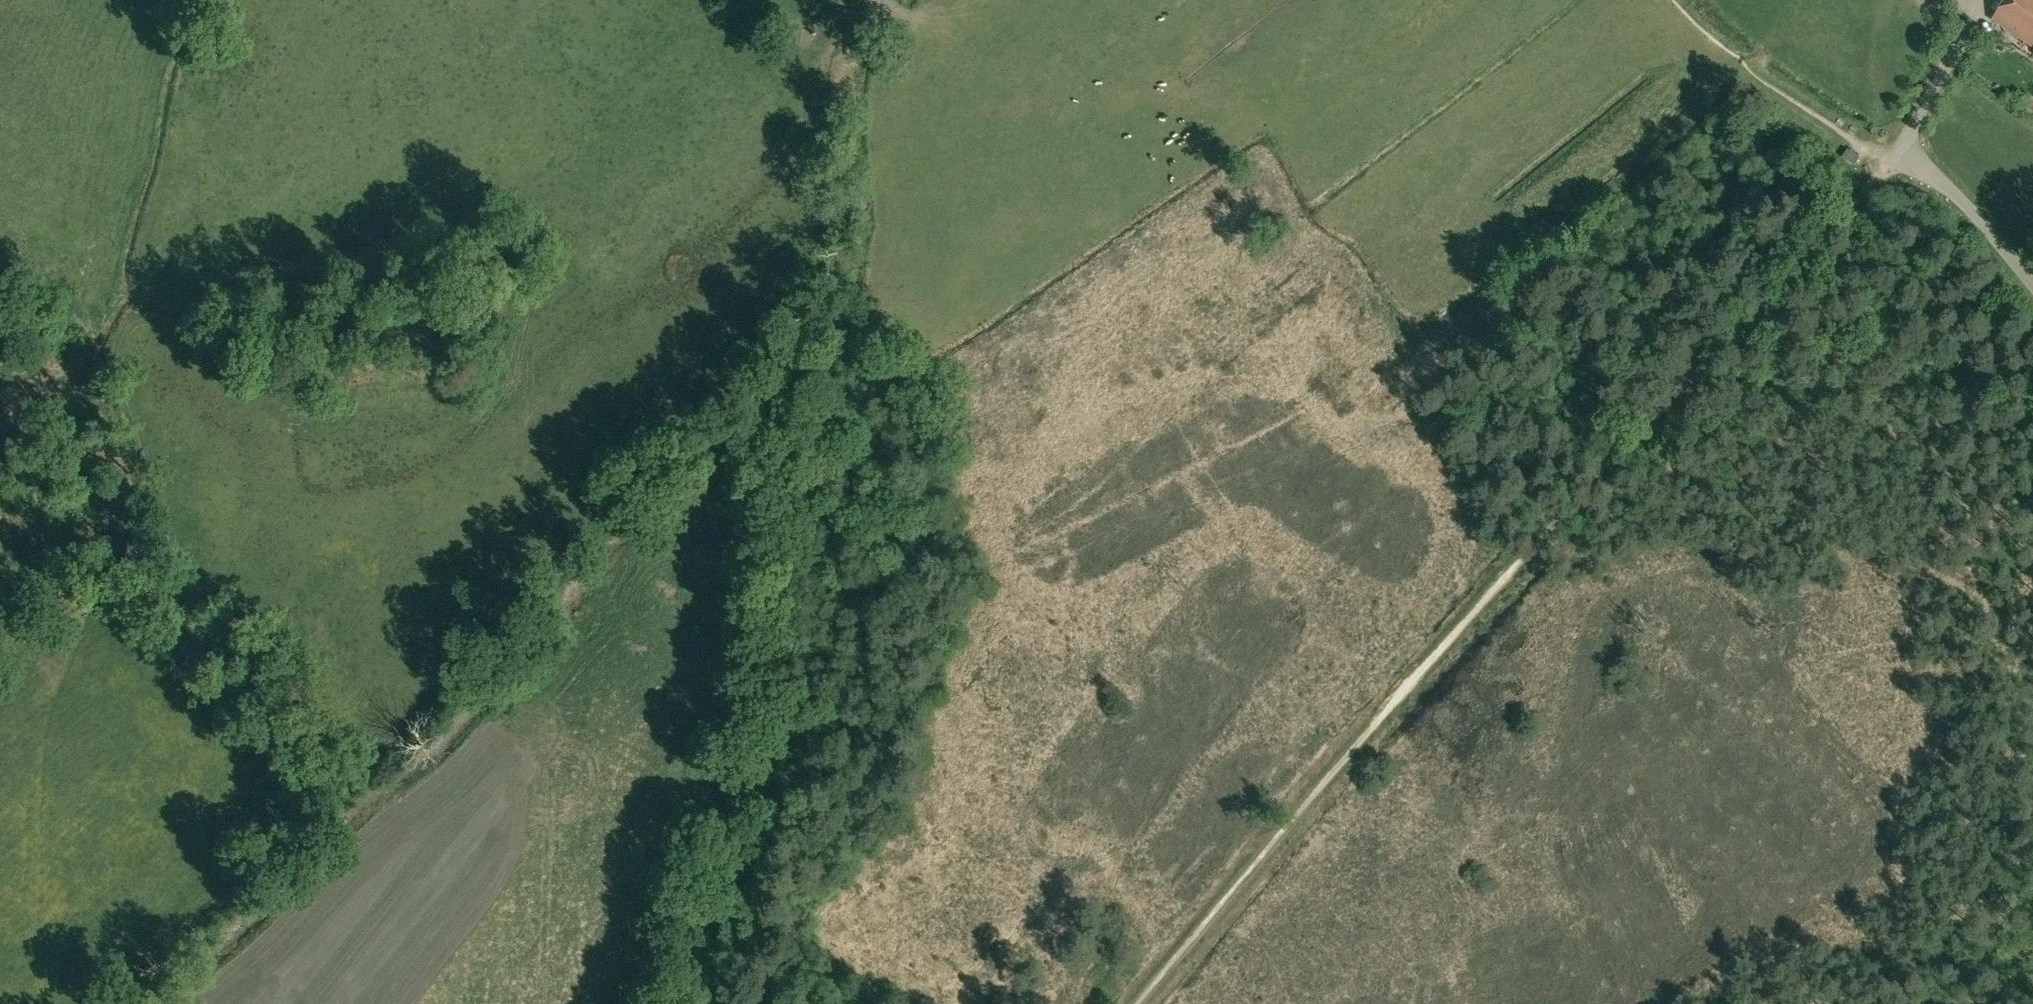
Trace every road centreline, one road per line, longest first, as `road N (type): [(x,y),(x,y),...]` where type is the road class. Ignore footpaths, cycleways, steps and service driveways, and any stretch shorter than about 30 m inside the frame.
road 1 (track): [(1140,1003),(1530,541),(1884,162),(1903,153)]
road 2 (track): [(1903,153),(1954,192),(2032,285)]

